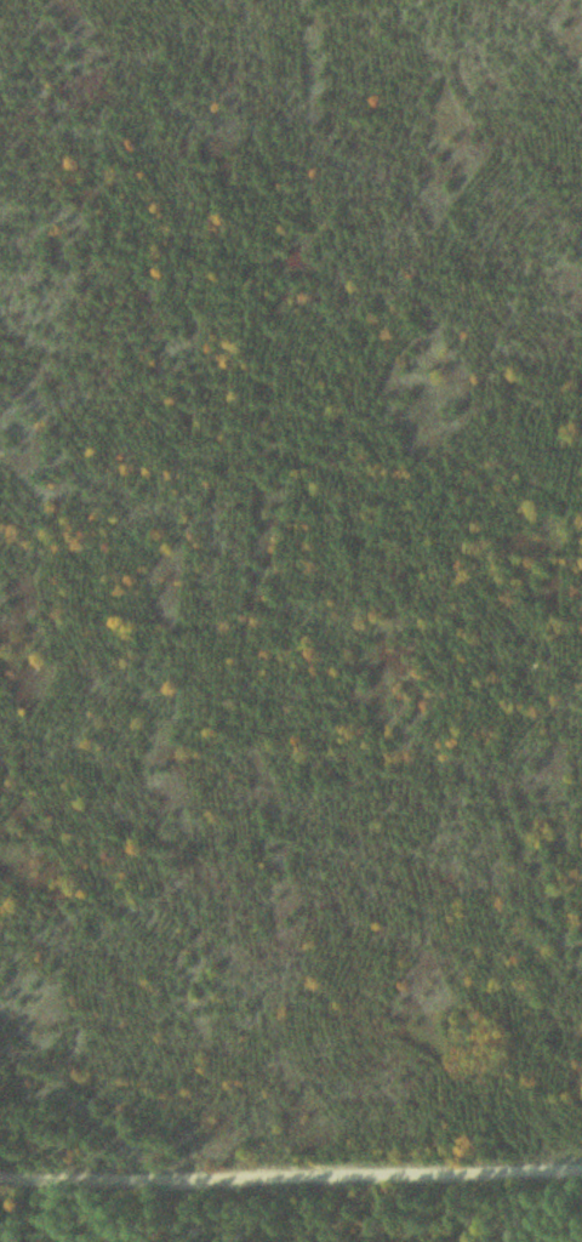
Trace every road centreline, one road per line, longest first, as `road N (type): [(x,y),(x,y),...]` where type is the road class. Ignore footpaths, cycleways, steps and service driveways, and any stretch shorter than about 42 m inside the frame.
road 1 (track): [(581,1171),(0,1176)]

